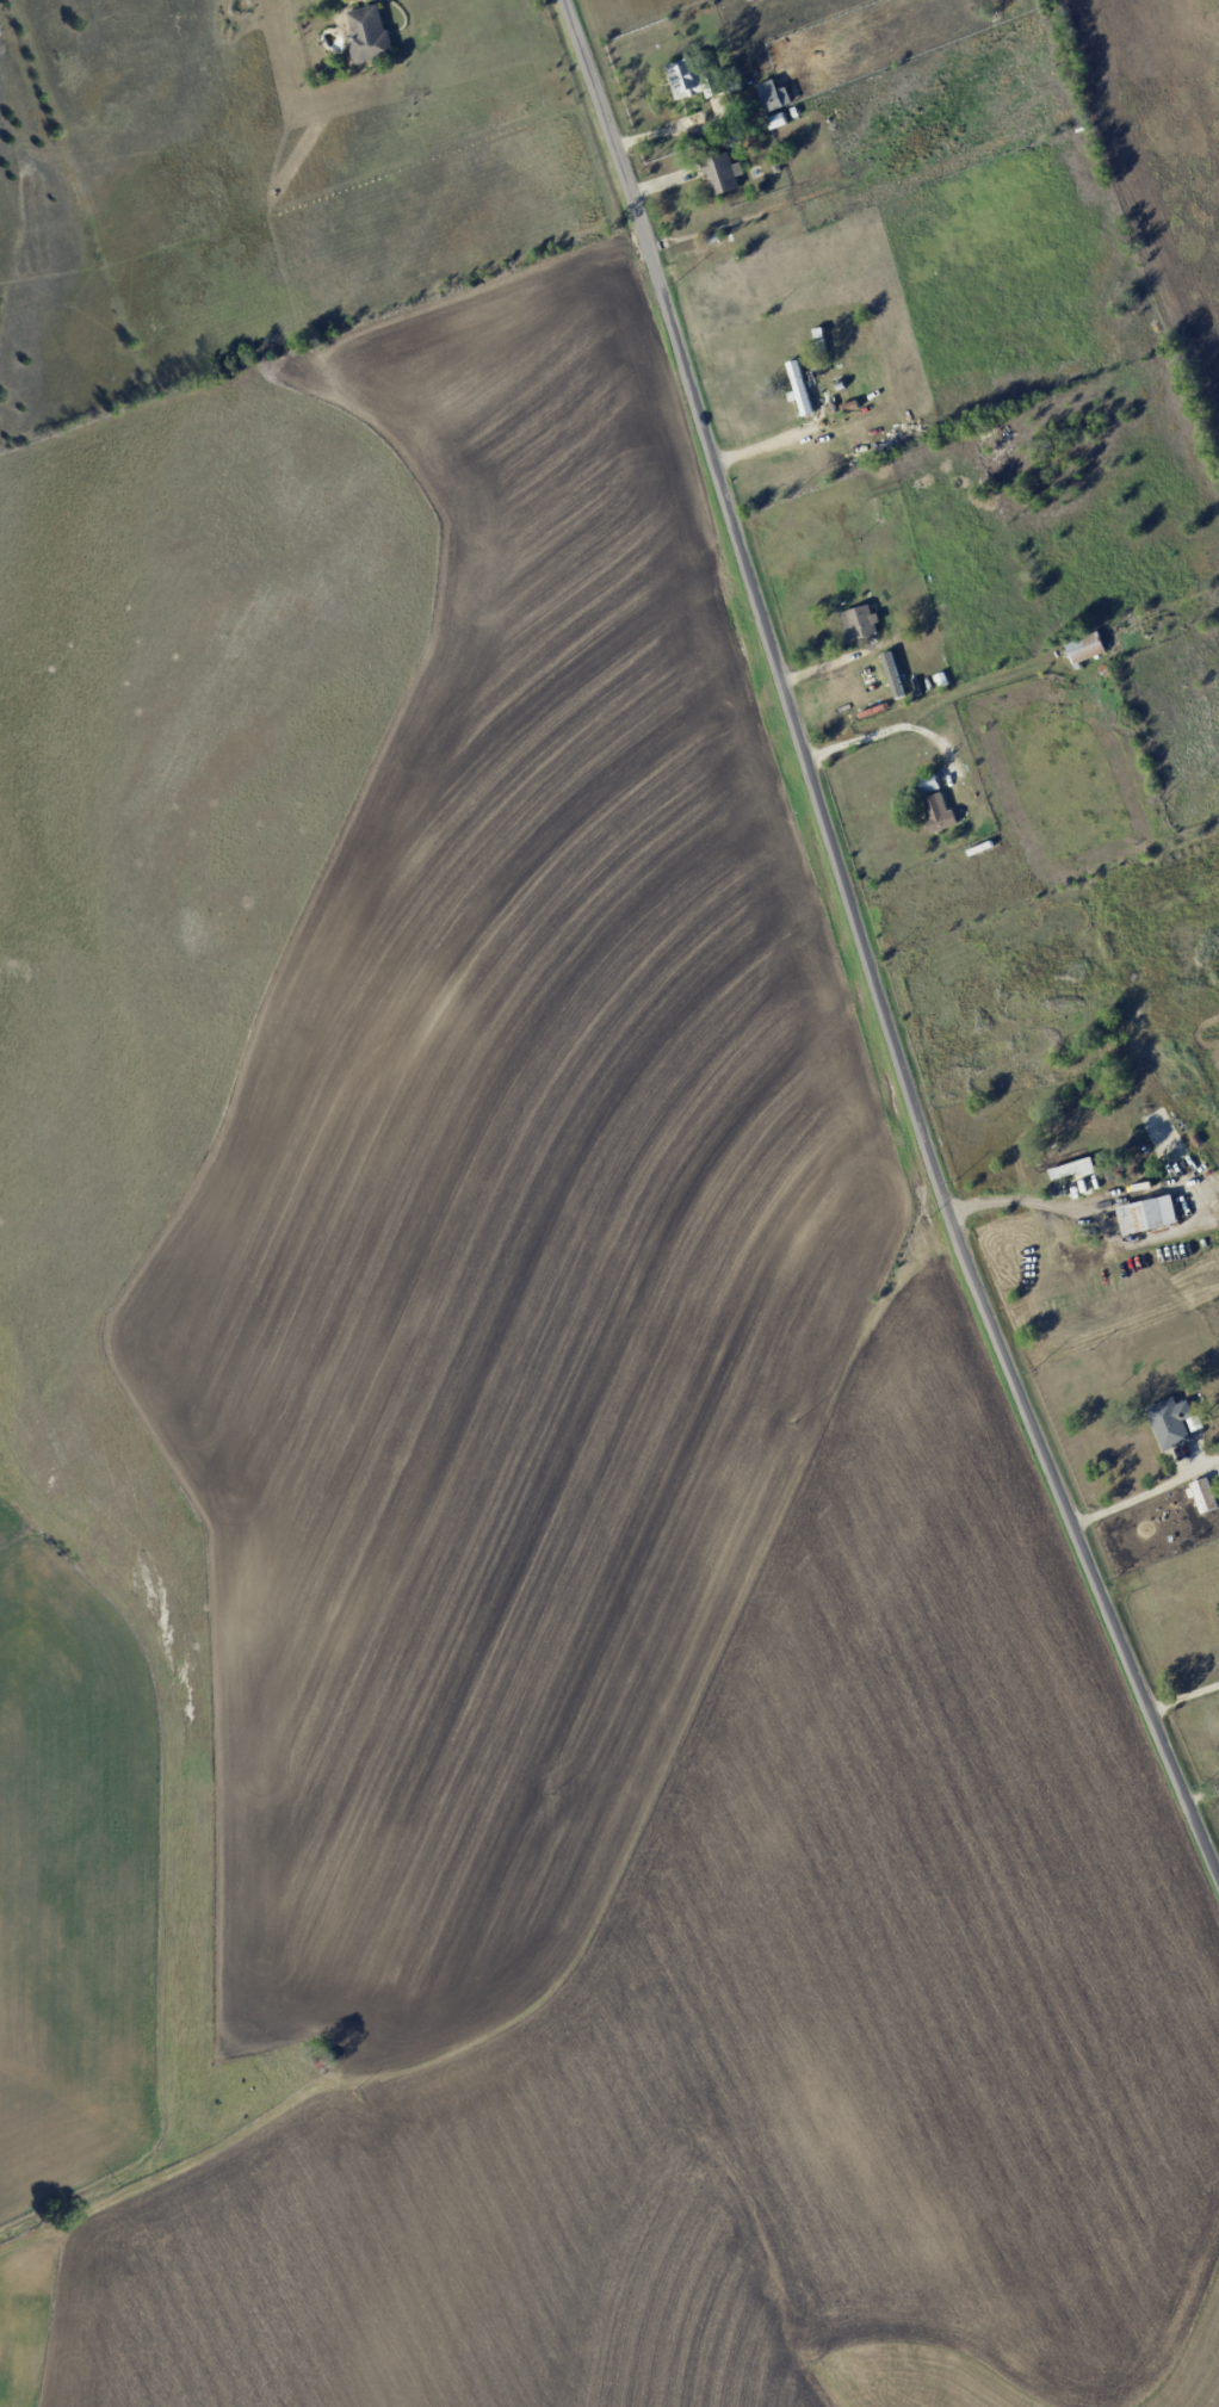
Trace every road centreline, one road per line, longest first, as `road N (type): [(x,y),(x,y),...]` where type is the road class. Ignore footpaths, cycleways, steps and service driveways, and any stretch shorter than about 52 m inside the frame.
road 1 (residential): [(1218,1888),(941,1206),(561,0)]

